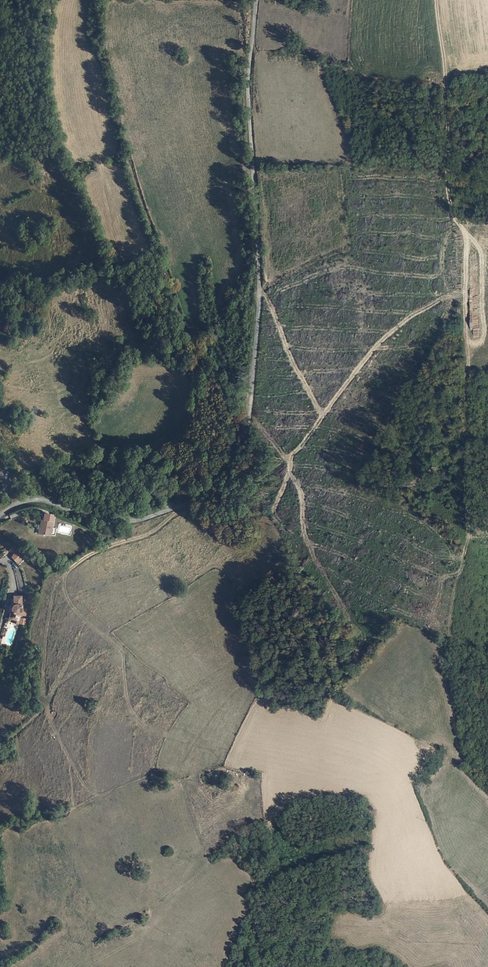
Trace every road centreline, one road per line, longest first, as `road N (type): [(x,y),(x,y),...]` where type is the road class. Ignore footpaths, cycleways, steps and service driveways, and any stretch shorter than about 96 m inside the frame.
road 1 (unclassified): [(0,517),(39,500),(109,521),(141,520),(225,476),(240,449),(259,336),(249,97),(256,0)]
road 2 (track): [(436,0),(448,191),(465,232),(465,288),(373,348),(320,411),(259,290)]

